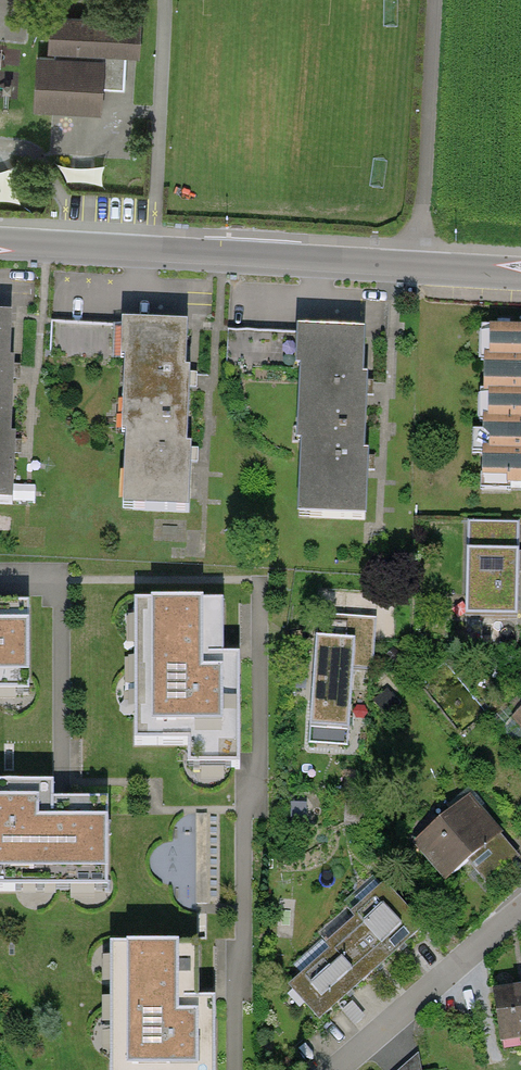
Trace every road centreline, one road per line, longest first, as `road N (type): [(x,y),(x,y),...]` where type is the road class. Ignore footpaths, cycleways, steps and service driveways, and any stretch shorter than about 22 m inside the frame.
road 1 (residential): [(520,271),(0,243)]
road 2 (track): [(418,265),(434,0)]
road 3 (residential): [(520,914),(337,1069)]

